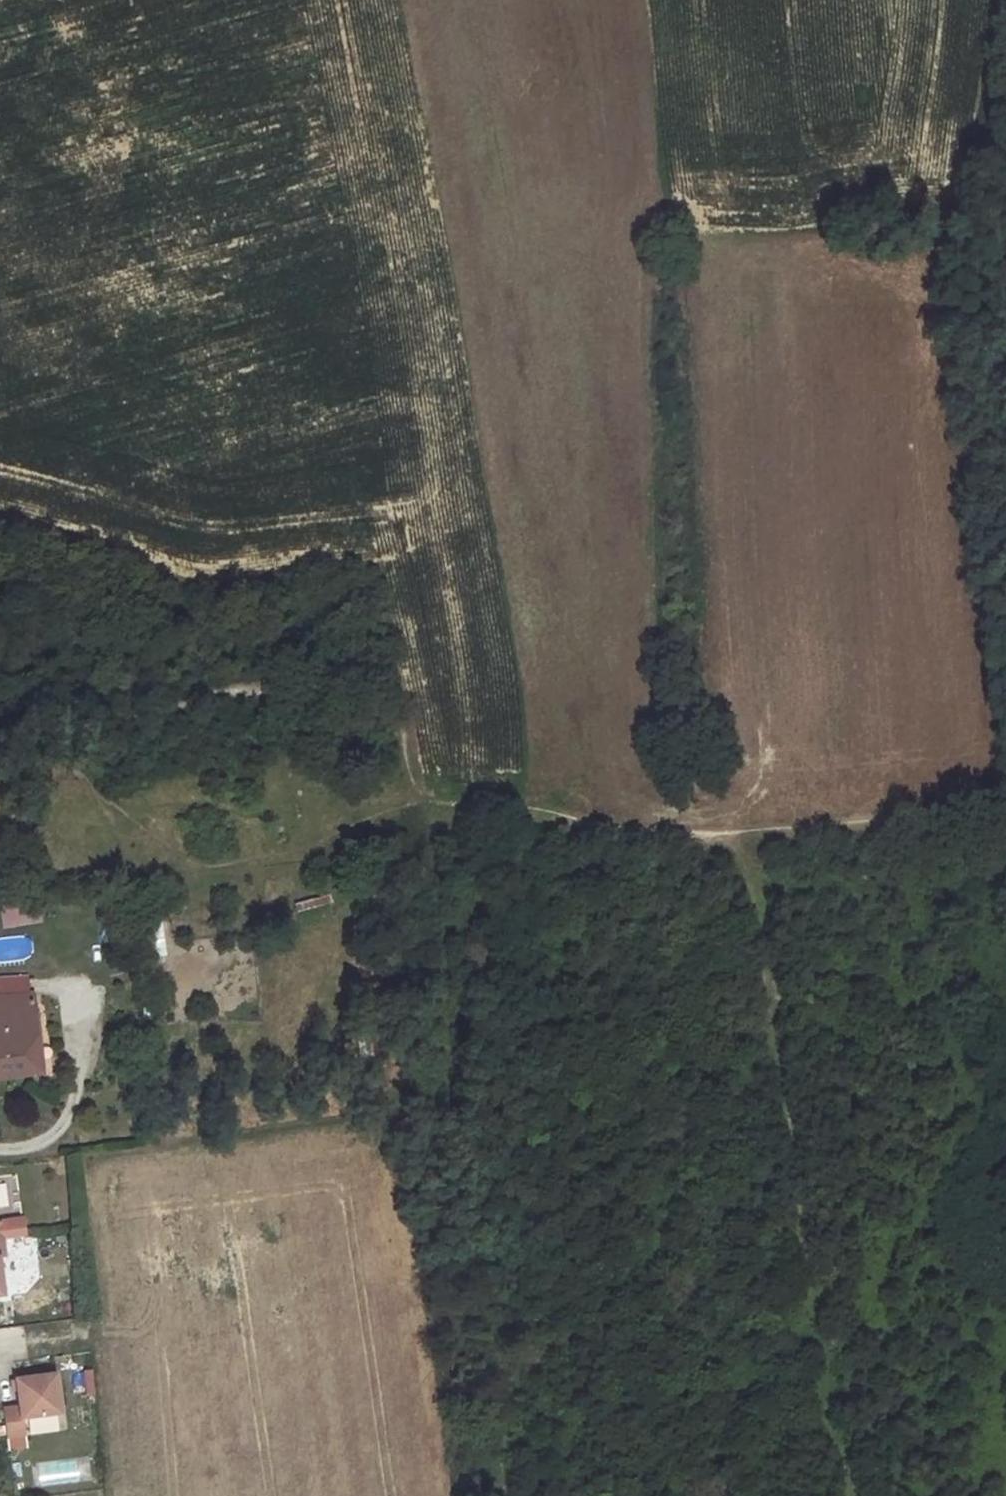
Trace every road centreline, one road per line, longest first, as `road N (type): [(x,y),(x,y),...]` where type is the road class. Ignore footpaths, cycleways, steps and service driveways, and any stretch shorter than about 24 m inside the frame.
road 1 (track): [(1005,467),(995,177),(1000,0)]
road 2 (track): [(72,1004),(79,1084),(70,1114),(35,1146),(0,1149)]

